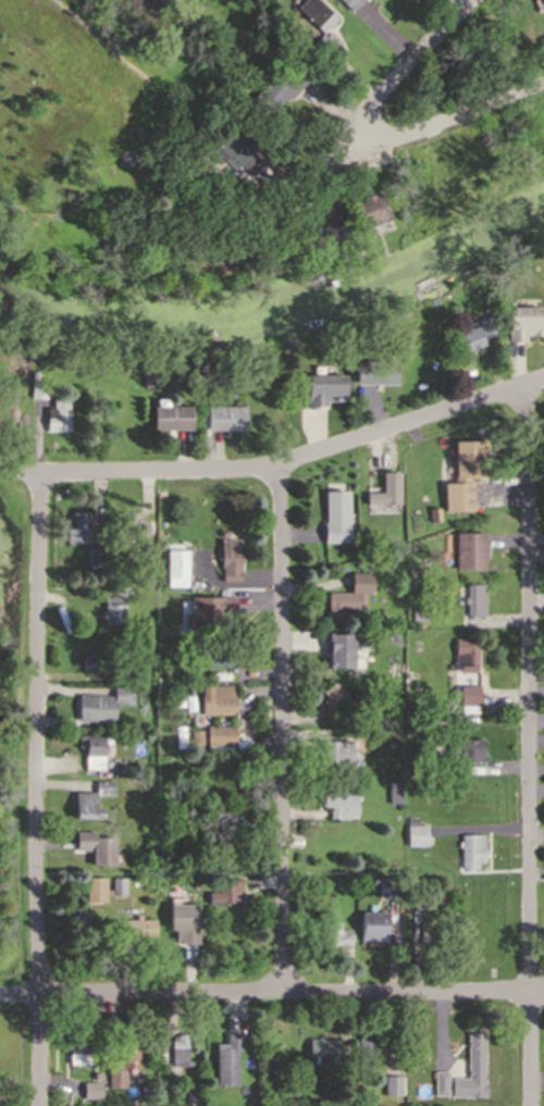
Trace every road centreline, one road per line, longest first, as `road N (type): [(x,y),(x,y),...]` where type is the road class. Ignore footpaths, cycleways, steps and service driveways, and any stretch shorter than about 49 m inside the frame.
road 1 (residential): [(531,389),(534,1105)]
road 2 (residential): [(42,477),(41,1105)]
road 3 (residential): [(0,474),(282,468),(543,385)]
road 4 (residential): [(0,993),(543,993)]
road 5 (residential): [(282,468),(282,990)]
road 6 (residential): [(366,134),(459,121),(543,86)]
road 7 (residential): [(471,0),(374,100),(366,134)]

